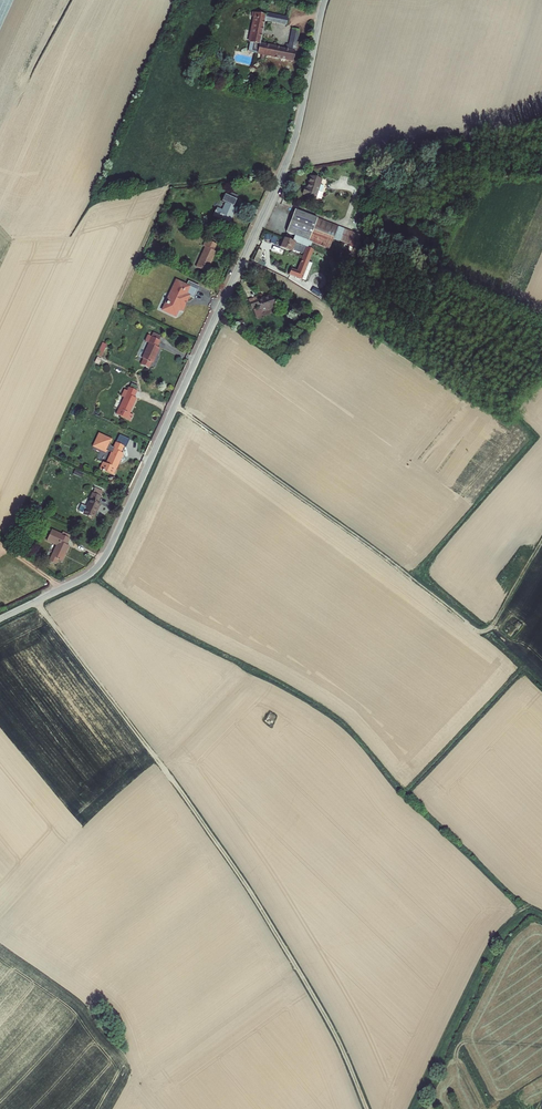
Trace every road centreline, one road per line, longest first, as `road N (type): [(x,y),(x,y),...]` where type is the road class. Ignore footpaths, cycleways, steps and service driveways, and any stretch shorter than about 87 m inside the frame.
road 1 (tertiary): [(0,619),(86,576),(108,551),(289,157),(324,0)]
road 2 (track): [(367,1108),(350,1059),(261,909),(36,602)]
road 3 (track): [(176,406),(481,632),(541,541)]

